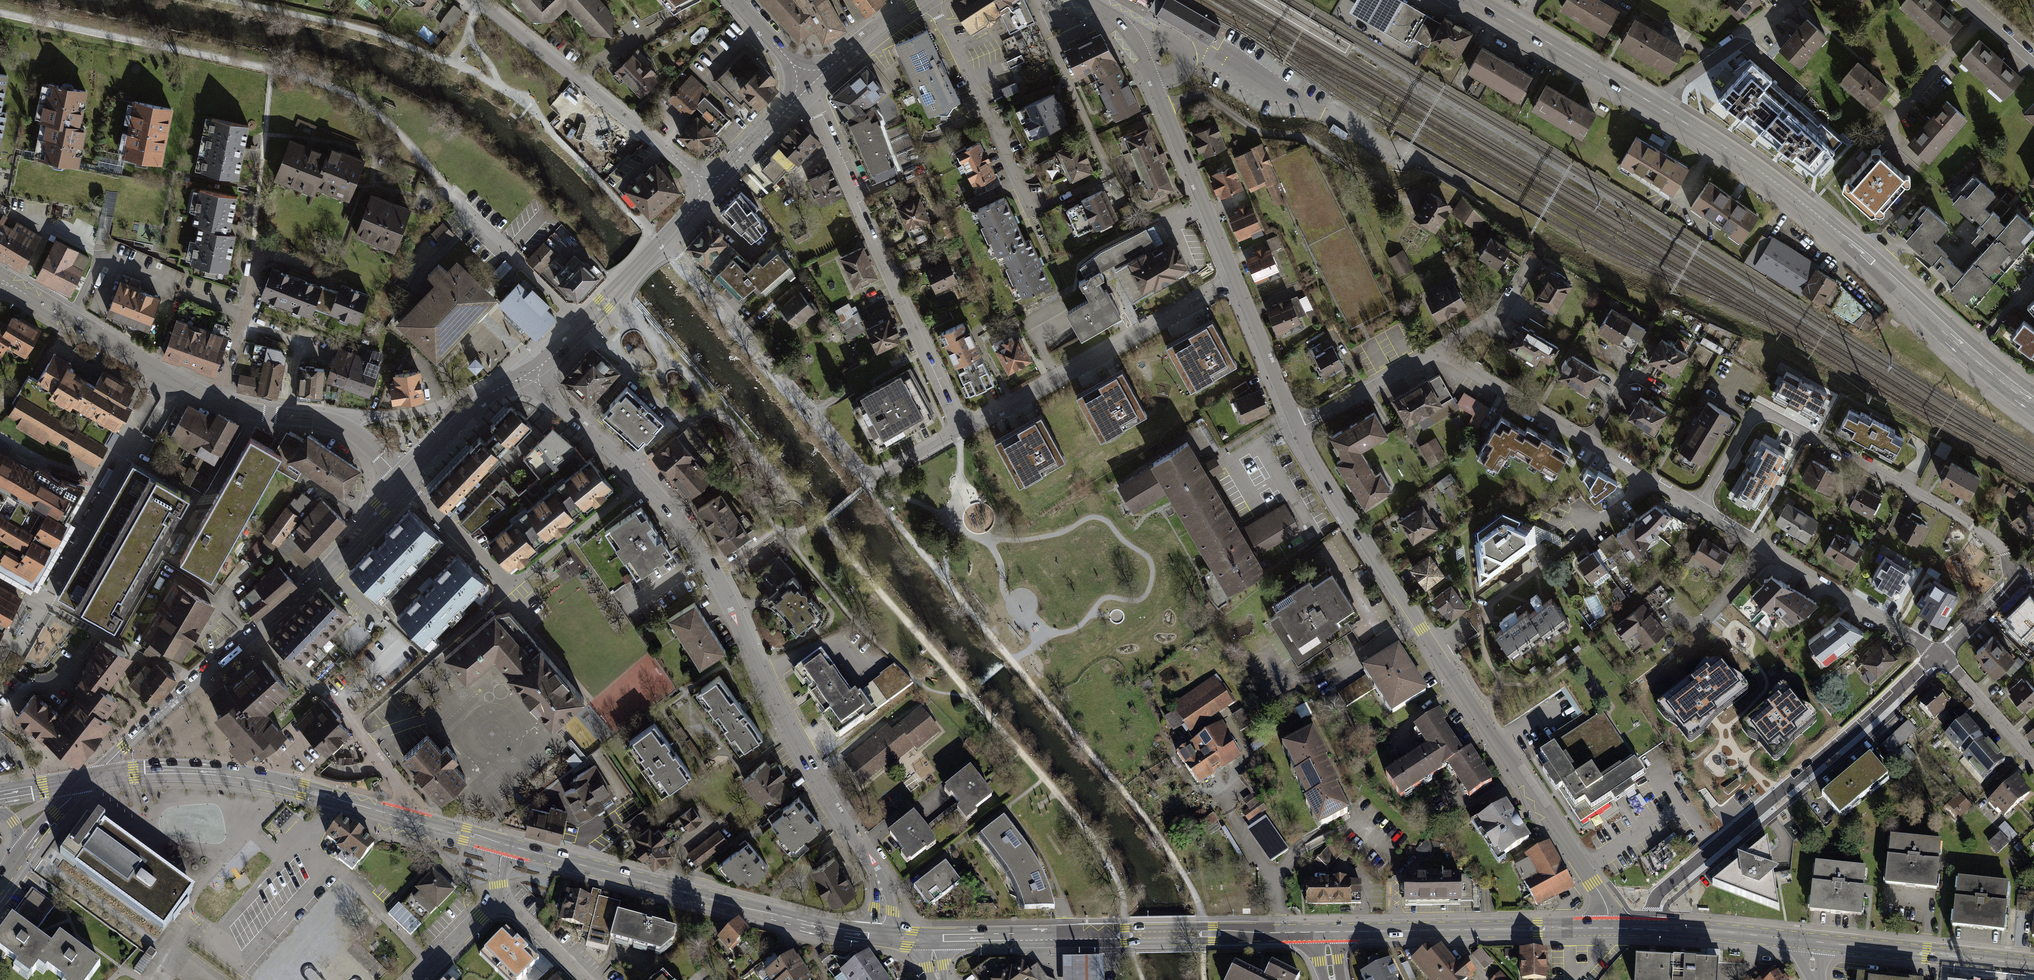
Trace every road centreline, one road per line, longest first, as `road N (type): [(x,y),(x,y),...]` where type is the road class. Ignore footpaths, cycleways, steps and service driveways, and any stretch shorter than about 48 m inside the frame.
road 1 (residential): [(881,935),(874,869),(783,716),(706,558),(656,493),(530,373)]
road 2 (tertiary): [(1297,428),(1602,896),(1609,928)]
road 3 (track): [(872,479),(870,492),(1148,822),(1205,919)]
road 4 (track): [(0,13),(322,84),(389,124),(447,192)]
road 5 (secondary): [(1652,103),(1784,189),(2033,401)]
road 6 (residential): [(931,0),(1031,212),(1111,174),(1051,45)]
road 7 (residential): [(0,278),(216,401),(345,427),(405,482)]
road 8 (residential): [(1696,504),(1756,408),(1925,496),(2002,548),(2015,579)]
road 9 (residential): [(961,432),(872,479),(661,241)]
road 10 (residential): [(1649,929),(1657,895),(1939,658)]
road 11 (tertiary): [(501,844),(881,935)]
road 12 (residential): [(810,86),(817,117),(961,432)]
road 13 (tertiary): [(88,781),(134,773),(235,776),(398,817)]
road 14 (residential): [(961,432),(1238,284)]
road 15 (residential): [(480,0),(711,188)]
road 16 (tertiary): [(1111,16),(1154,81),(1238,284)]
road 17 (residential): [(1939,658),(1696,504)]
road 18 (tertiary): [(1609,928),(1328,932)]
road 19 (residential): [(1432,353),(1651,481)]
road 20 (residential): [(251,634),(354,724),(399,789),(398,817)]
road 21 (tertiary): [(1814,942),(2033,965)]
road 22 (tertiary): [(88,781),(251,634)]
road 23 (tertiary): [(251,634),(328,567),(405,482)]
road 24 (secondary): [(1475,0),(1652,103)]
road 25 (tertiary): [(934,940),(1133,935)]
road 26 (tertiary): [(1328,932),(1133,935)]
road 27 (tertiary): [(530,373),(661,241)]
road 28 (residential): [(1799,0),(1652,103)]
road 29 (tertiary): [(405,482),(475,407),(530,373)]
road 30 (tertiary): [(1649,929),(1814,942)]
road 31 (tertiary): [(1238,284),(1297,428)]
road 32 (residential): [(1297,428),(1432,353)]
road 33 (residential): [(405,482),(511,587)]
road 34 (tertiary): [(711,188),(810,86)]
road 35 (residential): [(2033,761),(1939,658)]
road 36 (tertiary): [(810,86),(917,0)]
road 37 (residential): [(1432,353),(1528,273)]

